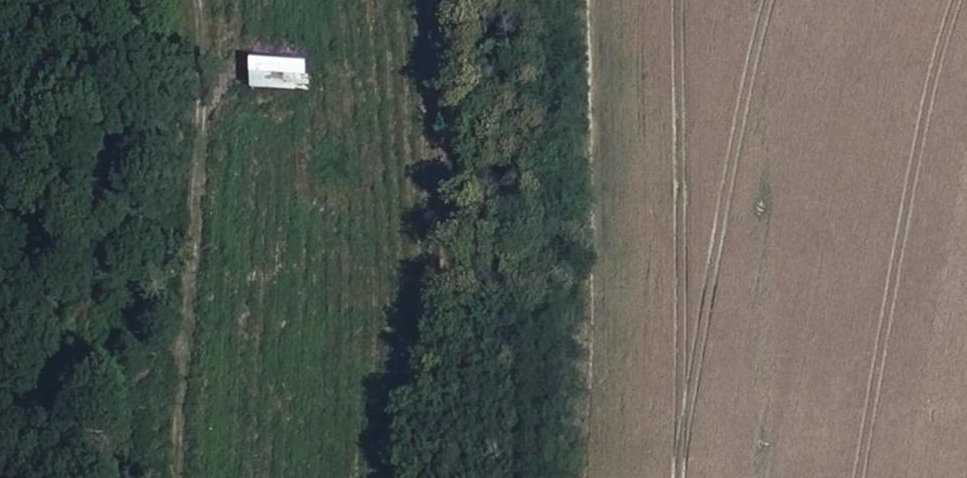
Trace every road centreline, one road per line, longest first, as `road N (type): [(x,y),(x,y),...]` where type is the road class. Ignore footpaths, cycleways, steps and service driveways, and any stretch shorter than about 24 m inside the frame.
road 1 (track): [(180,477),(202,276),(195,0)]

